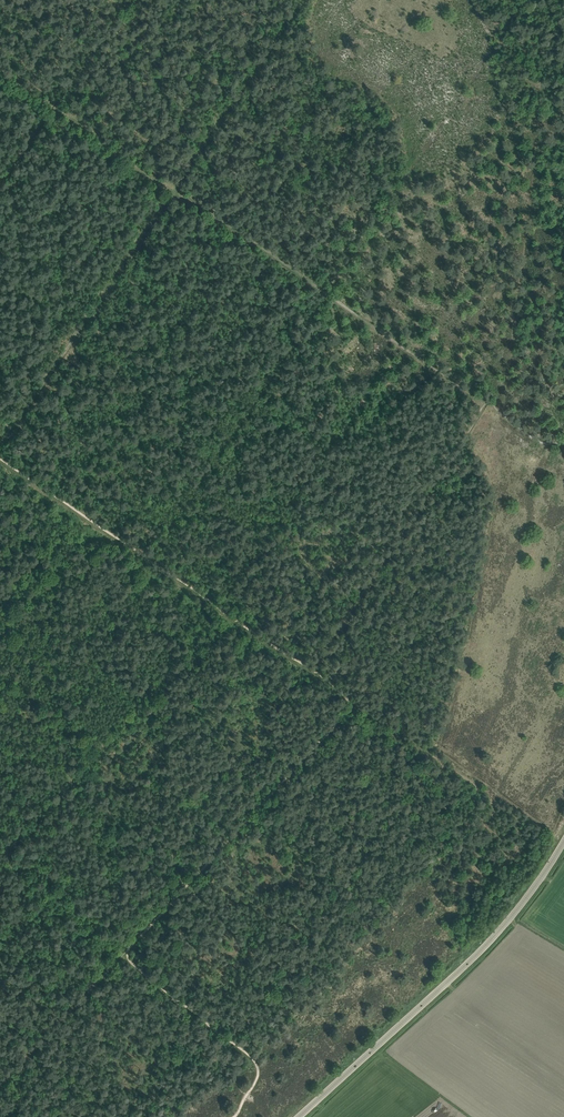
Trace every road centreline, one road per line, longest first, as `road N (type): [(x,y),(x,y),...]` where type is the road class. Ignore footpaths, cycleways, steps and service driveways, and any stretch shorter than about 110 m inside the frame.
road 1 (track): [(128,949),(351,702),(0,463)]
road 2 (tertiary): [(297,1116),(466,964),(563,843)]
road 3 (track): [(175,192),(487,405)]
road 4 (track): [(311,671),(487,405)]
road 5 (track): [(15,428),(175,192)]
road 6 (track): [(305,0),(175,192)]
road 7 (track): [(175,192),(0,70)]
road 8 (track): [(128,949),(0,1087)]

